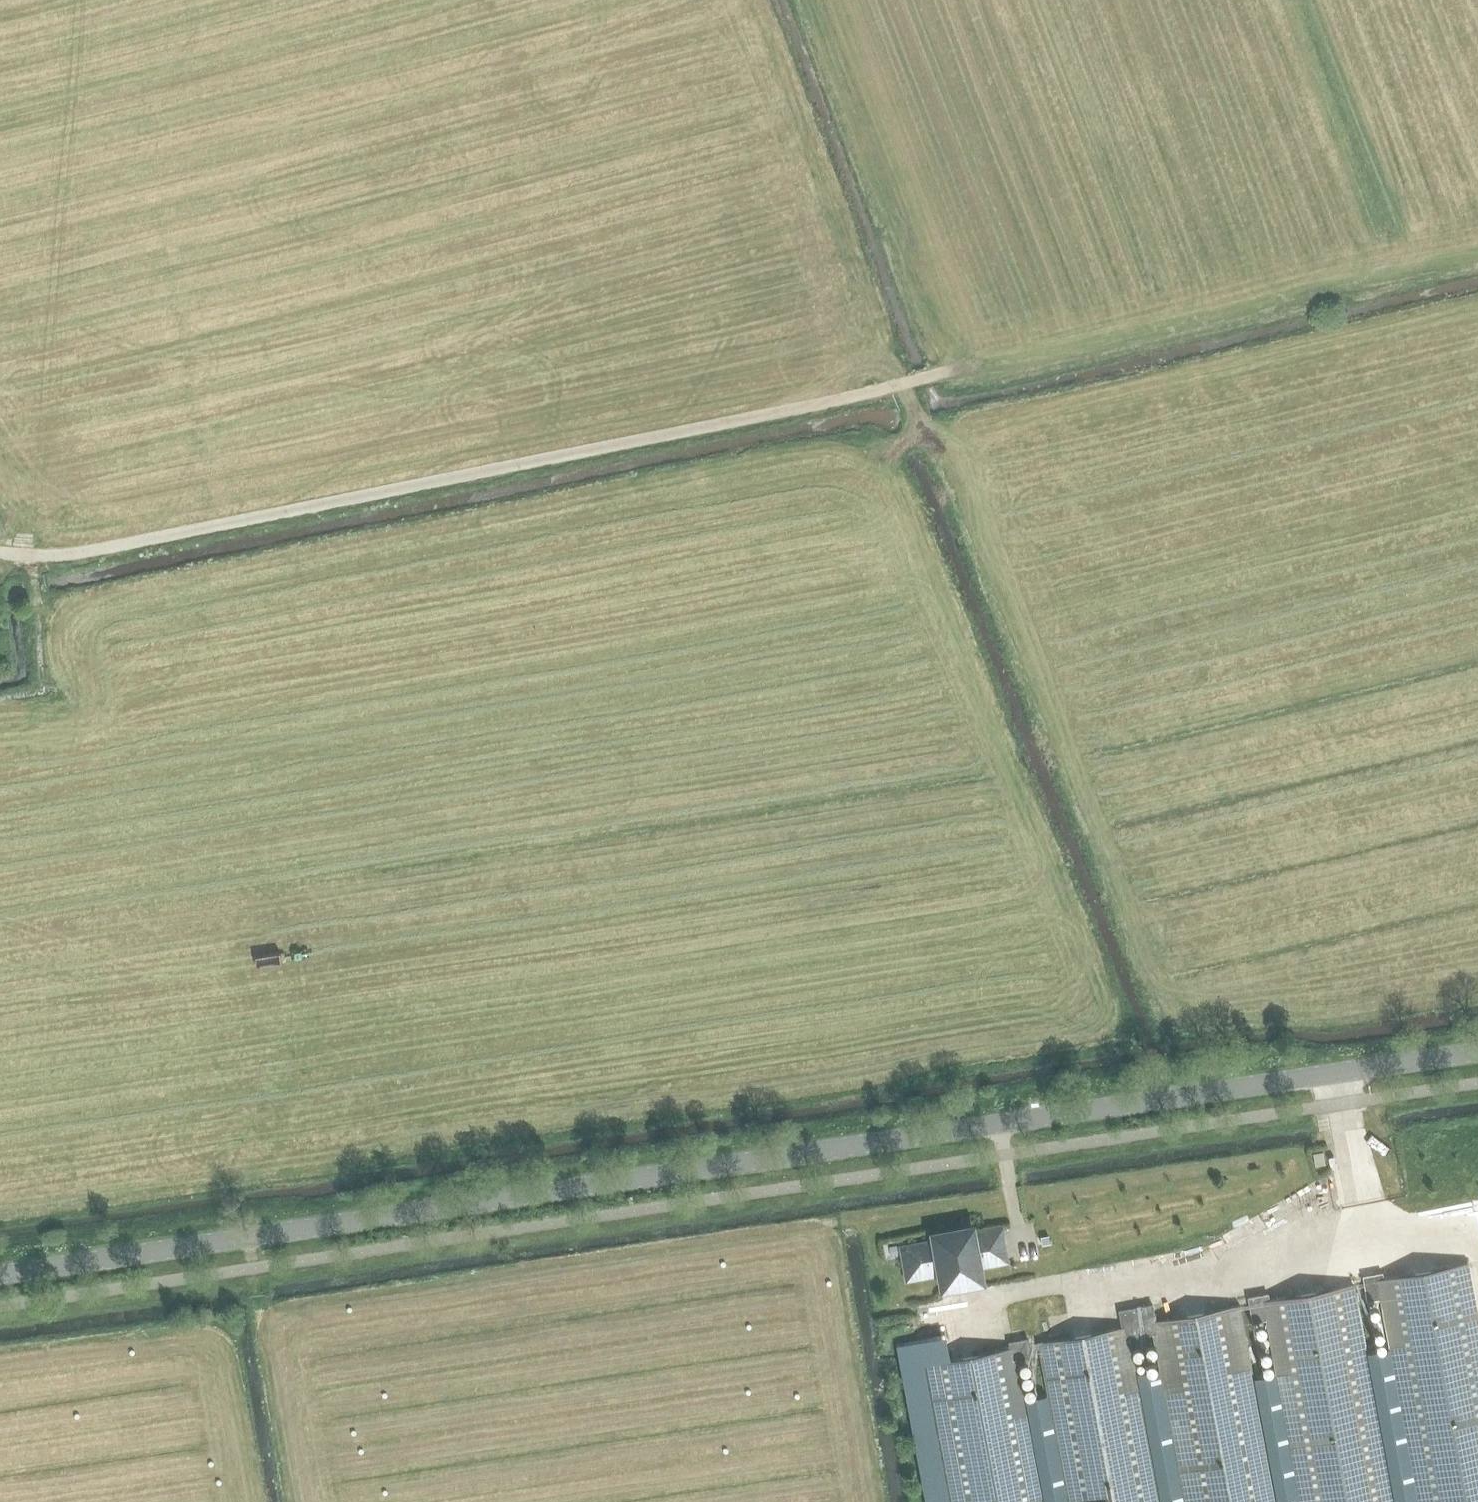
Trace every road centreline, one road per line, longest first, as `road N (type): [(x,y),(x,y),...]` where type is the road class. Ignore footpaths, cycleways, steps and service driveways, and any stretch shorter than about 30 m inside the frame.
road 1 (tertiary): [(0,1275),(1477,1051)]

